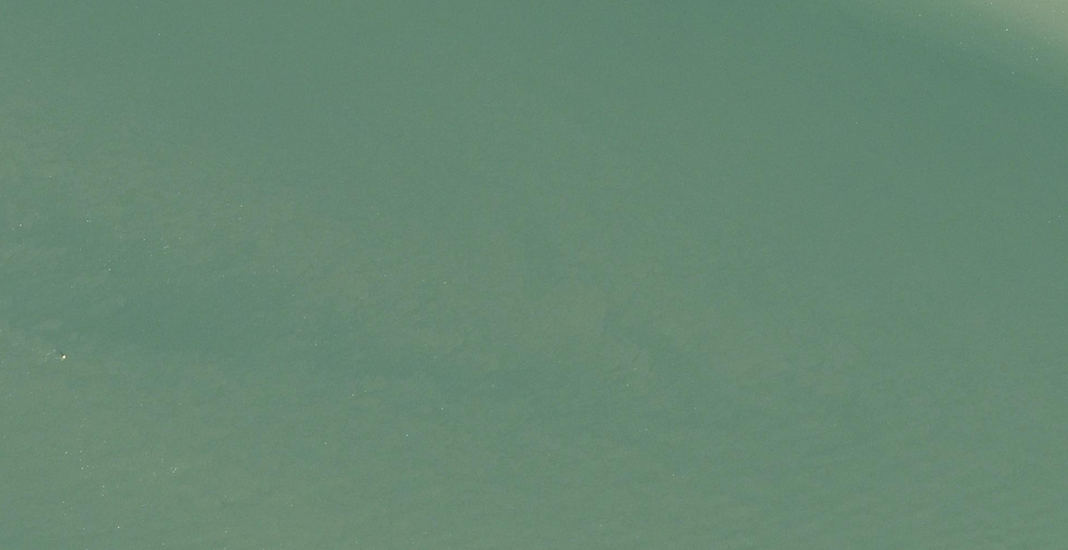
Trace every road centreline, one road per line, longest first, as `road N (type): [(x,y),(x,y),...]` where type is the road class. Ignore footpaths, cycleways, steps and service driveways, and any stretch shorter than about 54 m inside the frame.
road 1 (trunk): [(661,0),(645,549)]
road 2 (trunk): [(683,549),(698,0)]

